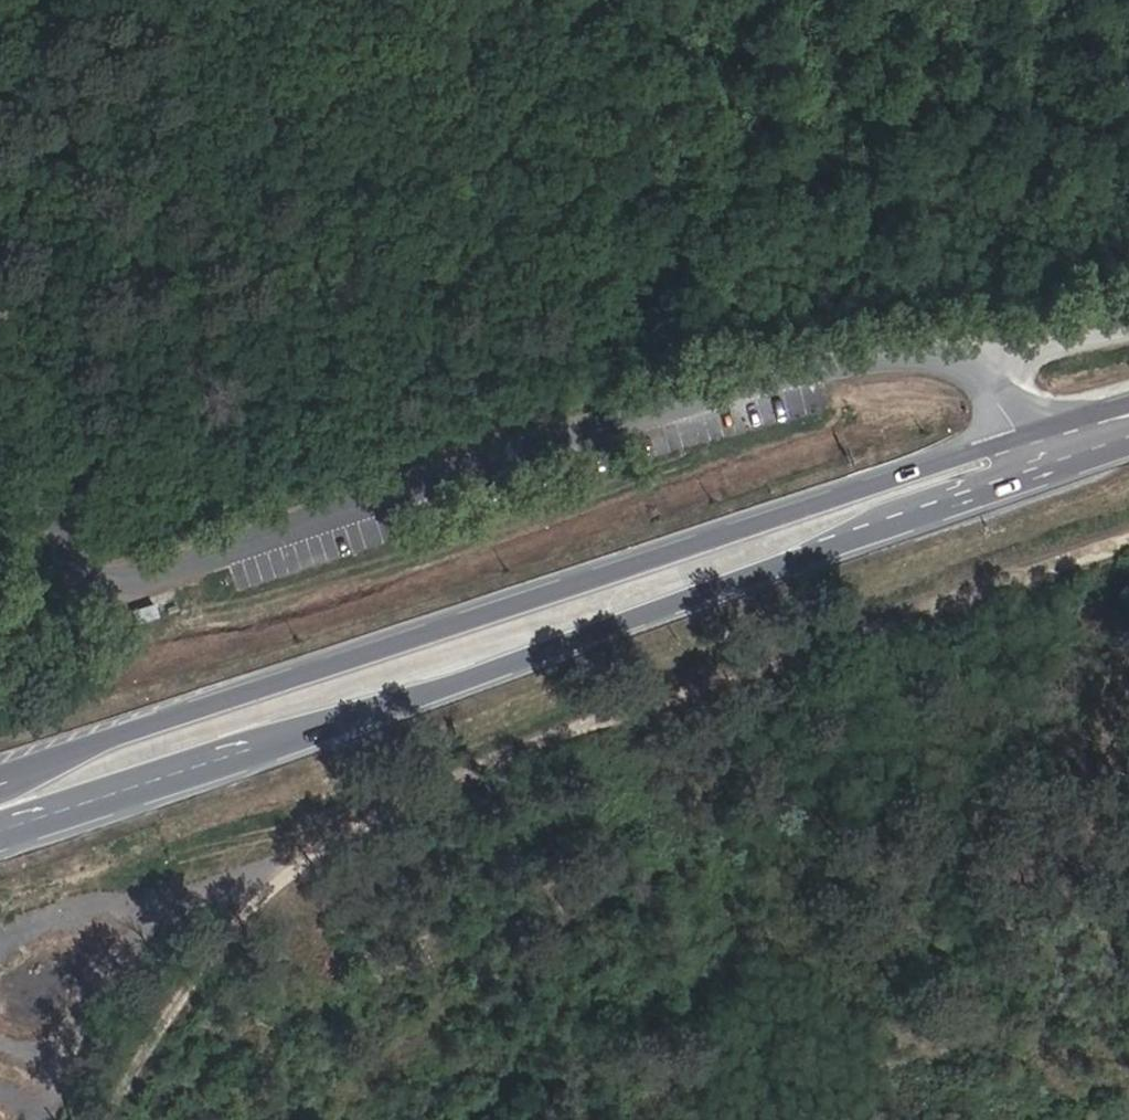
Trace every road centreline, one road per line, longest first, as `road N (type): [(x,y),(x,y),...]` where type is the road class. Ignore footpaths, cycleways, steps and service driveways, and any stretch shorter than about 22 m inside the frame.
road 1 (unclassified): [(1013,436),(959,361),(880,353),(128,583),(79,575),(51,536),(0,367)]
road 2 (track): [(1128,553),(476,762),(292,898),(142,1067),(123,1119)]
road 3 (primary): [(1013,436),(373,654),(125,726),(0,779)]
road 4 (primary): [(0,829),(971,499)]
road 5 (primary): [(971,499),(1110,449)]
road 6 (primary): [(1128,399),(1013,436)]

